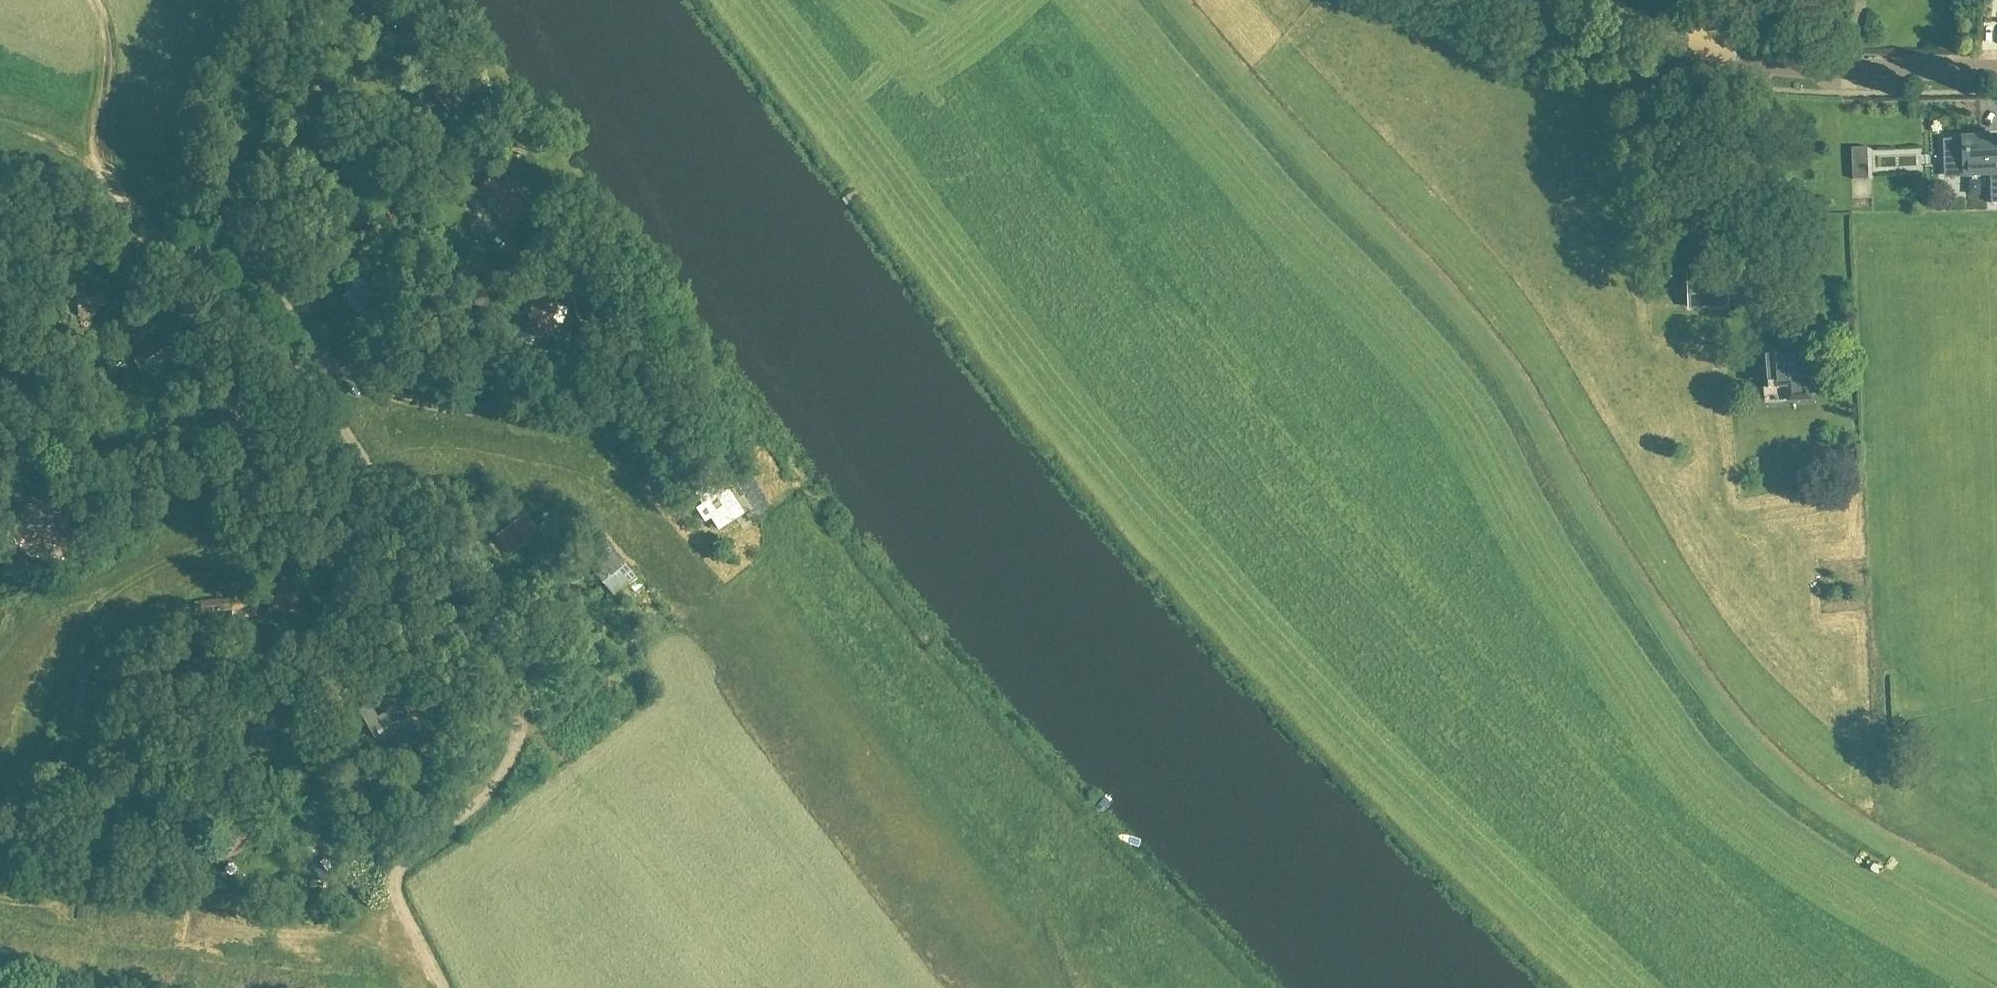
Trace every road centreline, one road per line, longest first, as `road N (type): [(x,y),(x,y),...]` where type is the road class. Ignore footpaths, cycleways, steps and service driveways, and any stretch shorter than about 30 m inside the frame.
road 1 (track): [(444,987),(401,903),(397,874),(505,769),(518,732),(513,693),(303,379),(224,294),(158,244),(86,206),(63,208),(0,297)]
road 2 (track): [(356,455),(102,598),(71,631),(0,793)]
road 3 (track): [(295,311),(349,367),(411,400),(620,434),(656,451)]
road 4 (track): [(270,339),(295,311),(243,257),(240,215),(312,107),(326,72),(344,70),(383,86)]
road 5 (tertiary): [(1996,68),(1826,70),(1703,50)]
road 6 (track): [(334,351),(407,355),(443,341),(567,229)]
road 7 (track): [(195,625),(293,623),(338,611),(420,554)]
road 8 (tertiary): [(1703,50),(1566,0)]

